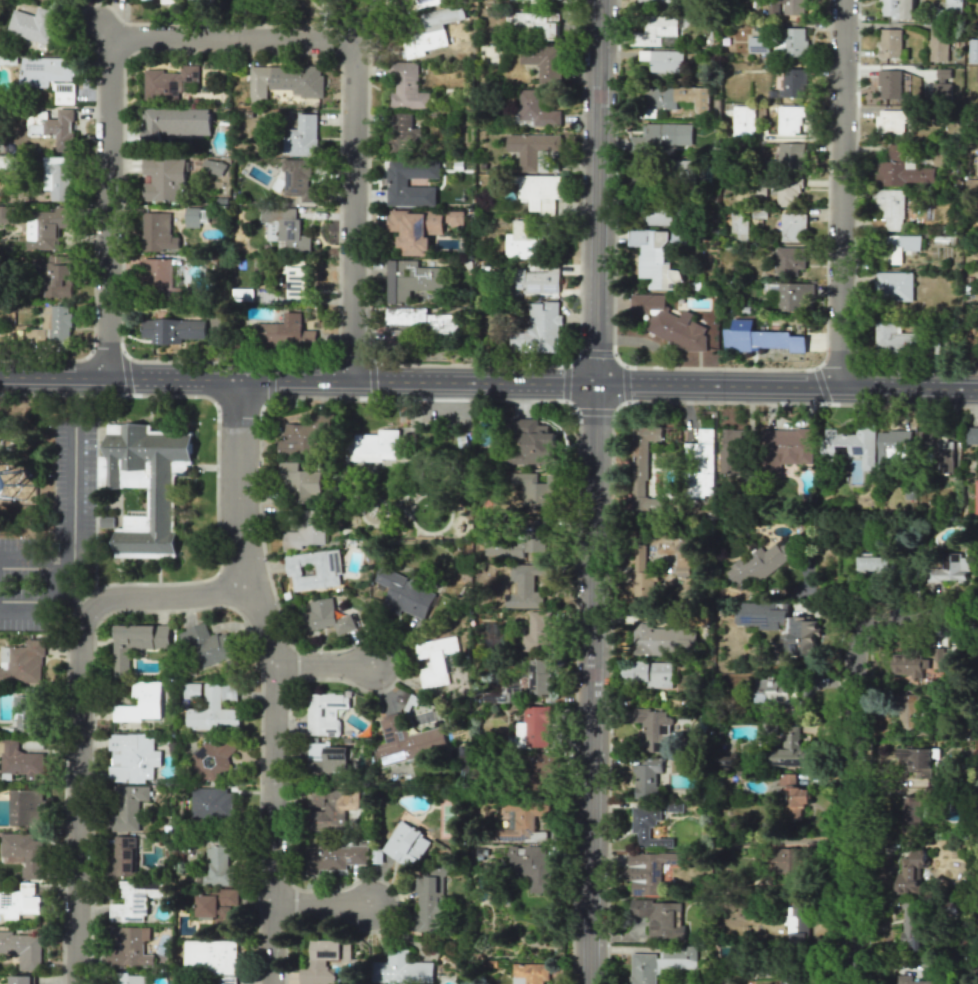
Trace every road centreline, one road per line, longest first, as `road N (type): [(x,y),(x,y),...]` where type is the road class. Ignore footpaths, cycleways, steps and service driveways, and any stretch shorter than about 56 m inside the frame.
road 1 (tertiary): [(587,983),(597,0)]
road 2 (tertiary): [(977,389),(0,377)]
road 3 (residential): [(351,381),(355,62),(343,42),(131,39),(107,67),(105,378)]
road 4 (residential): [(239,380),(240,541),(274,664),(272,983)]
road 5 (residential): [(248,590),(112,598),(89,613),(82,636),(76,983)]
road 6 (residential): [(977,622),(880,623),(857,637),(853,983)]
road 7 (residential): [(839,387),(843,0)]

